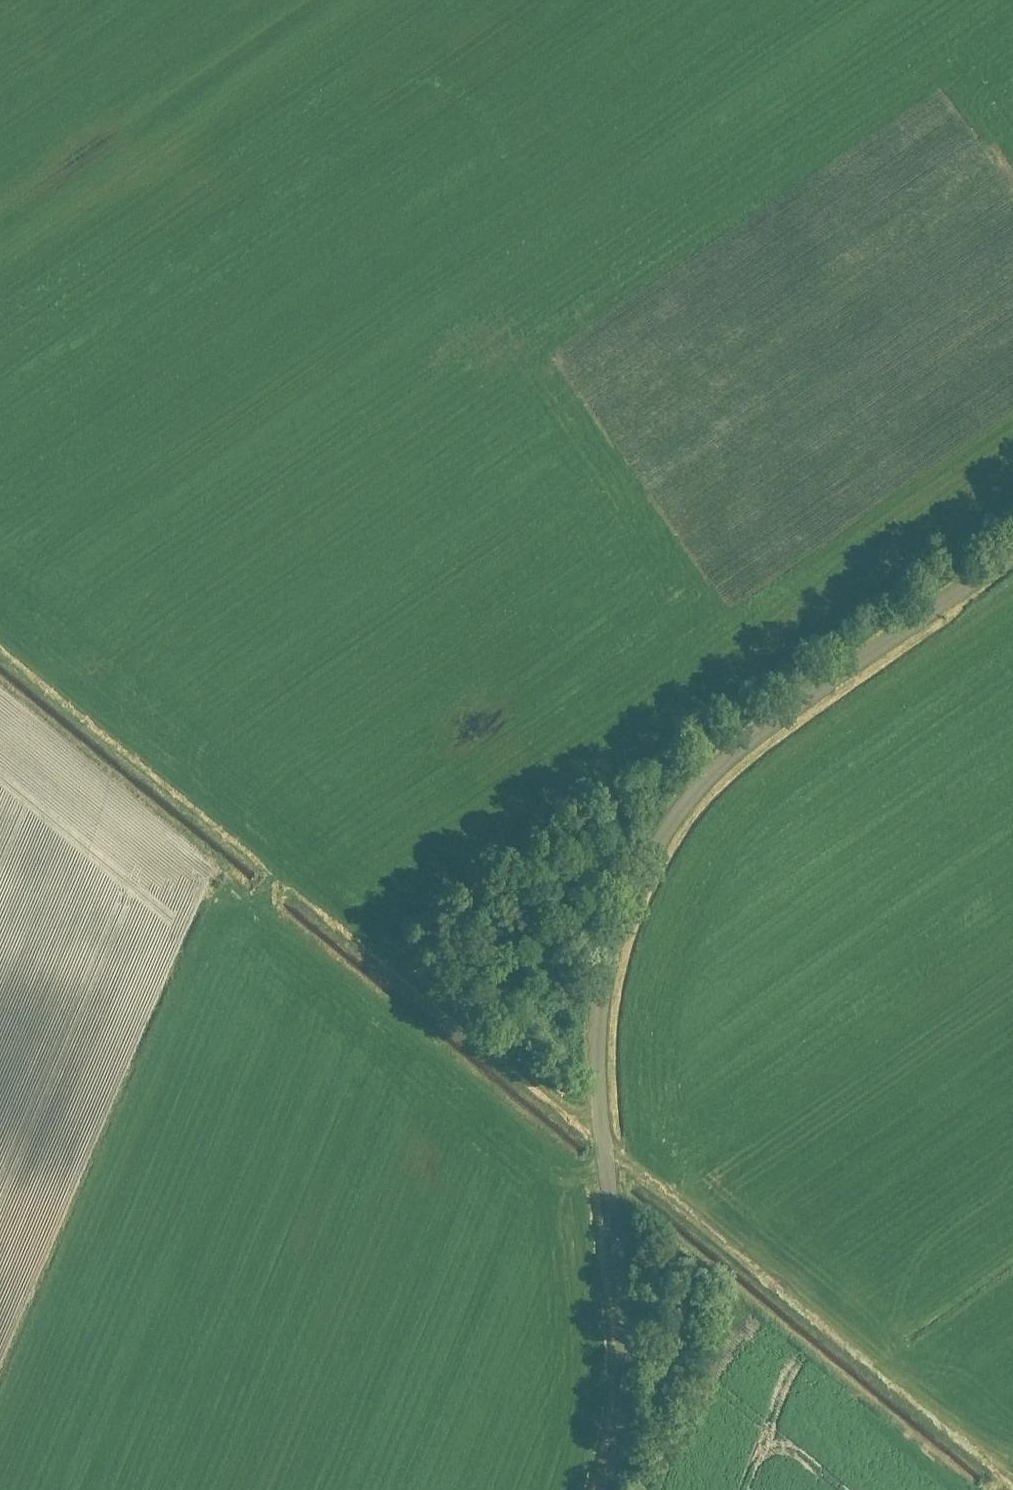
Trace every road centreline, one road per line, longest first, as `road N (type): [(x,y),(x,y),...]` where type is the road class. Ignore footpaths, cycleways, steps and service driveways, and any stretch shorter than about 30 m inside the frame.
road 1 (unclassified): [(611,1489),(628,1429),(626,1335),(597,1055),(621,921),(648,867),(709,786),(1012,564)]

